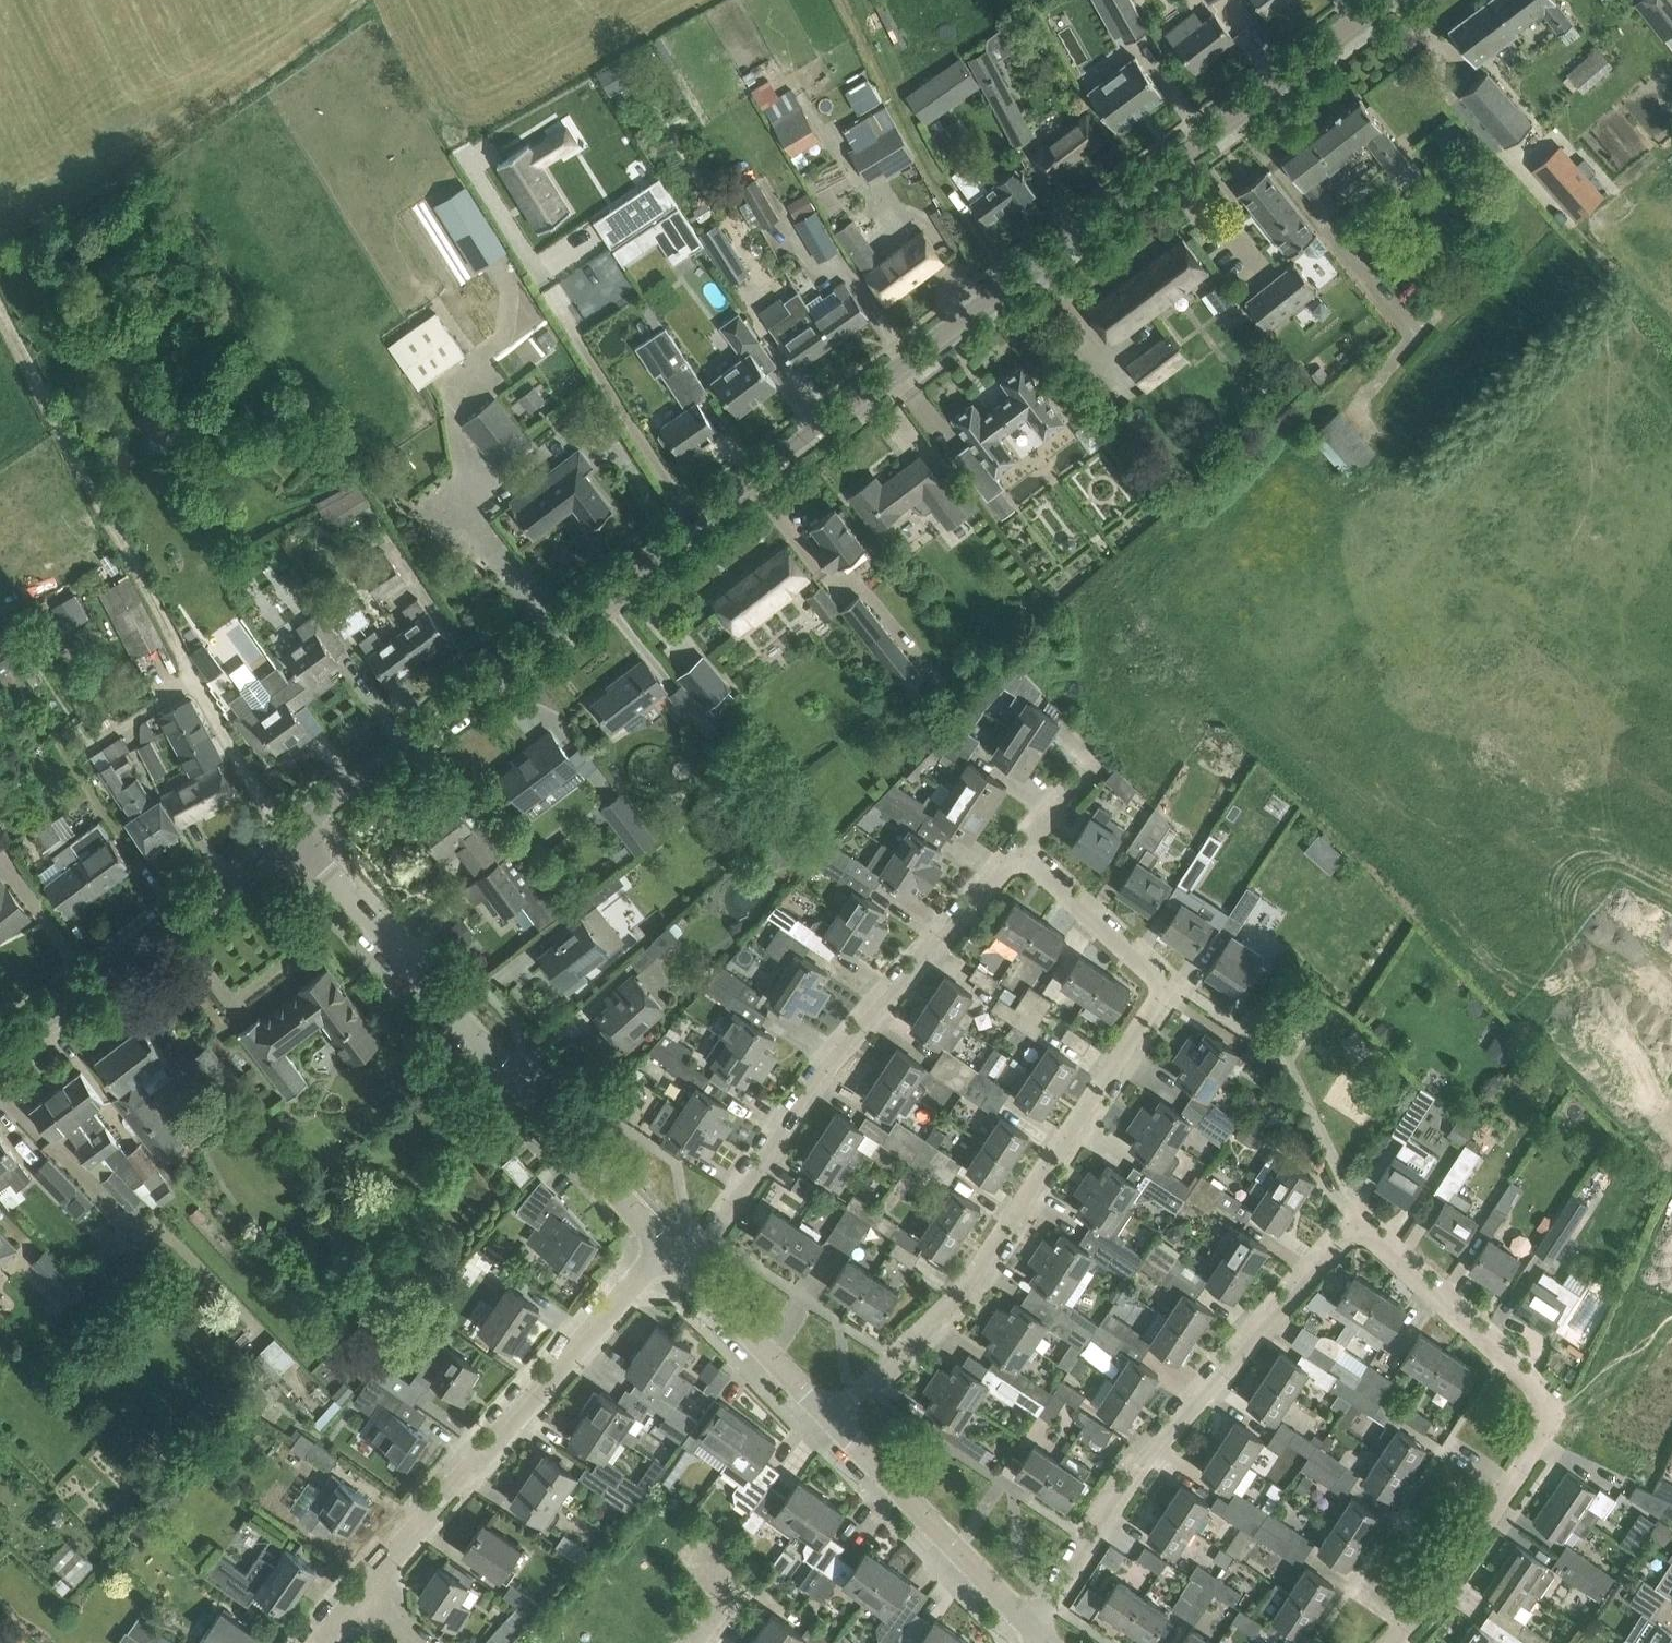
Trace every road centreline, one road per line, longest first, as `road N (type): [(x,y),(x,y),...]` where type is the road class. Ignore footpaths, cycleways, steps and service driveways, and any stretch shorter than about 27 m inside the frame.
road 1 (tertiary): [(294,829),(1385,0)]
road 2 (residential): [(1035,1630),(1164,1447),(1352,1235),(1372,1239),(1538,1389),(1548,1410)]
road 3 (residential): [(833,1419),(957,1299),(1156,997),(1155,976),(1021,853)]
road 4 (residential): [(666,1245),(294,829)]
road 5 (residential): [(690,1271),(830,1063),(1021,853)]
road 6 (residential): [(362,1593),(666,1245)]
road 7 (tertiary): [(0,1052),(294,829)]
road 8 (residential): [(1035,1630),(833,1419)]
road 9 (residential): [(1393,1642),(1454,1571),(1546,1433),(1548,1410)]
road 10 (residential): [(833,1419),(690,1271)]
road 11 (residential): [(1021,853),(1099,755)]

